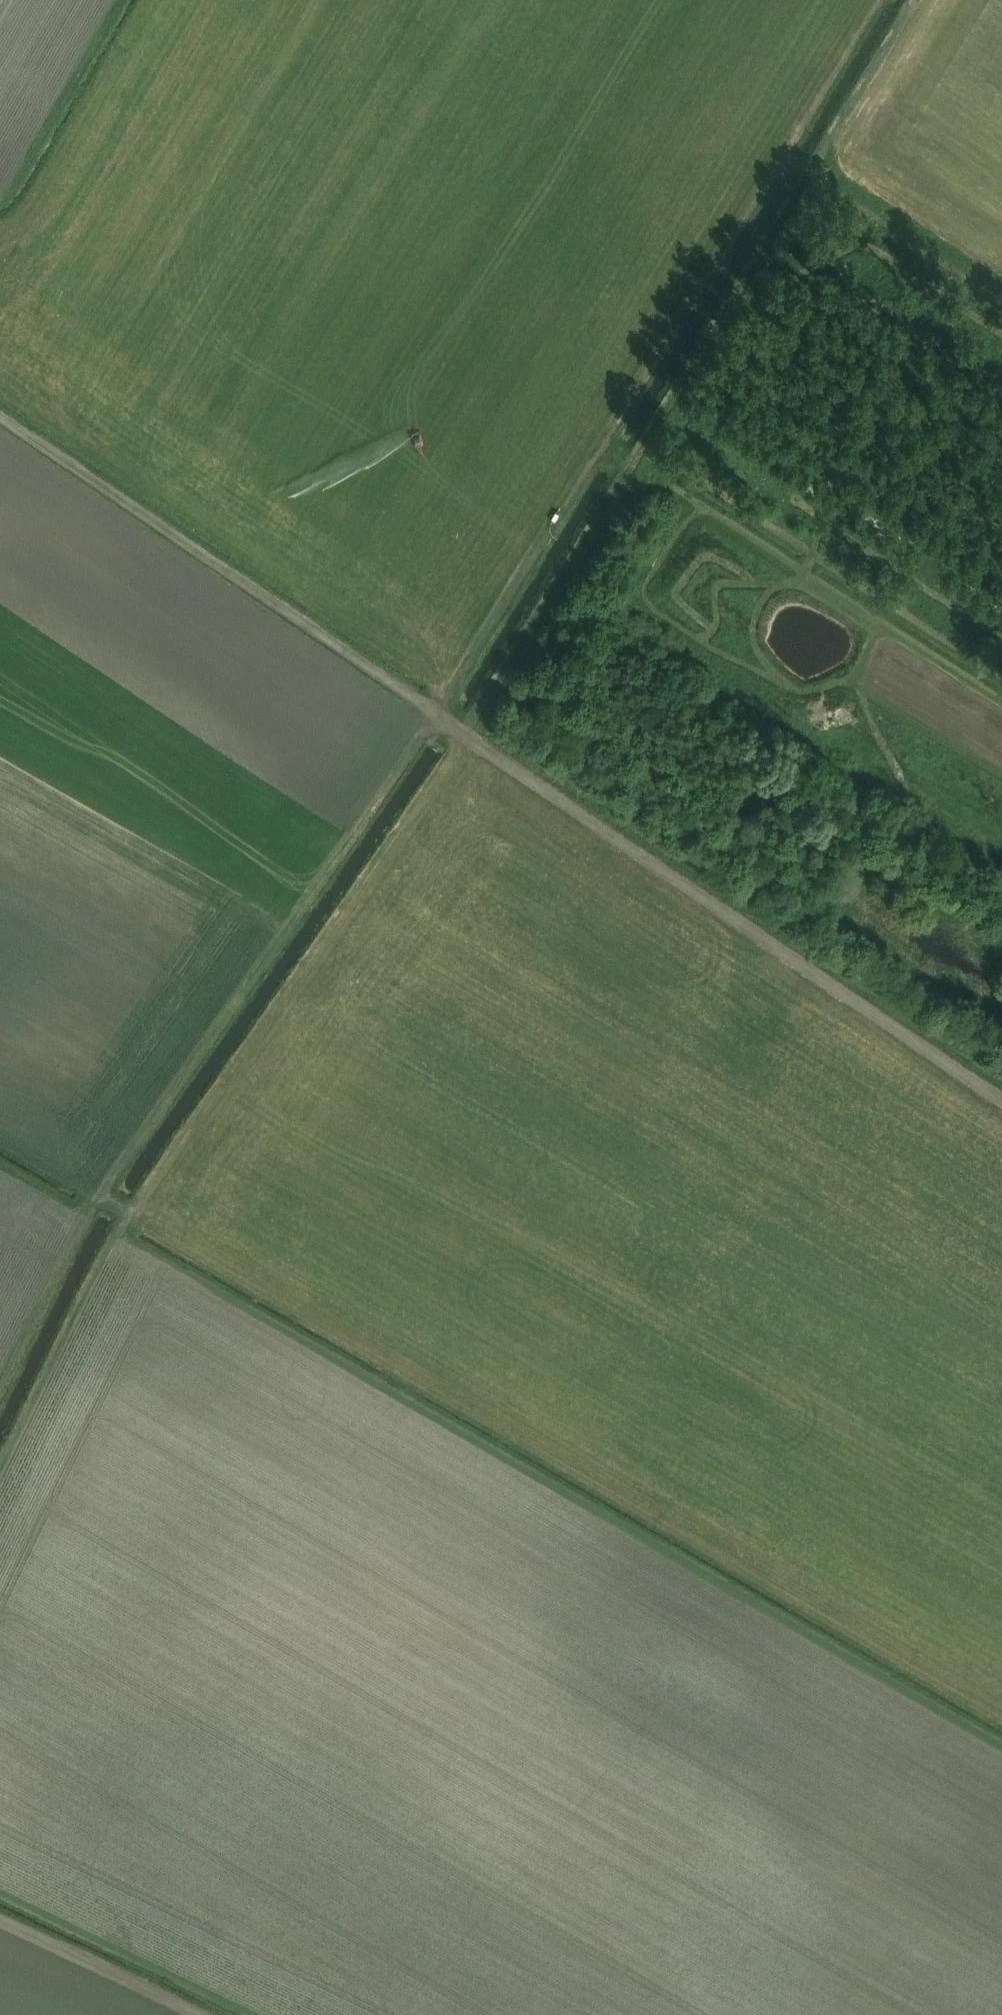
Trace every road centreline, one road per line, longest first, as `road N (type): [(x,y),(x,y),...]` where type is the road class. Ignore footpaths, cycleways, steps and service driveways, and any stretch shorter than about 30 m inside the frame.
road 1 (track): [(1001,1097),(0,417)]

